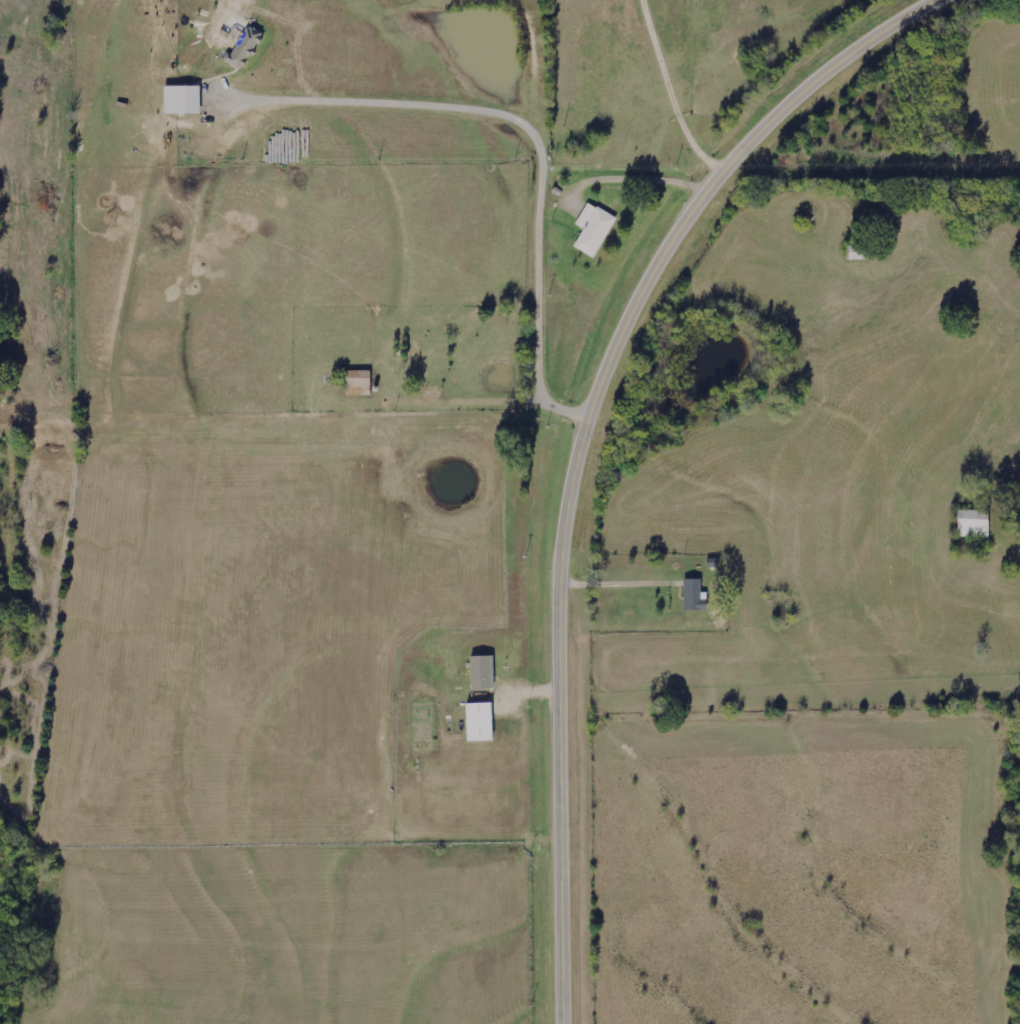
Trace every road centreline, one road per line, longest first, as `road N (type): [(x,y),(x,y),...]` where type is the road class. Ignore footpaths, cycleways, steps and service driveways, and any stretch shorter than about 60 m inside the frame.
road 1 (tertiary): [(561,1023),(552,587),(567,470),(589,401),(634,301),(708,187),(816,79),(945,0)]

